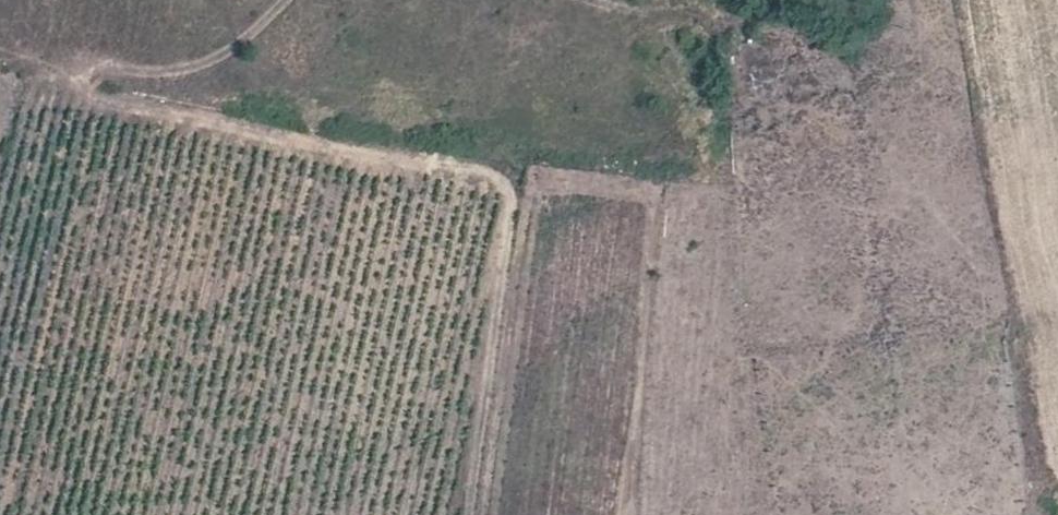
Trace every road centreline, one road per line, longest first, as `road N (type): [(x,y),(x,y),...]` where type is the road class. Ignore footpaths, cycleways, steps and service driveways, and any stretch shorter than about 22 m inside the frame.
road 1 (track): [(285,0),(199,71),(85,71),(85,98),(498,182),(515,207),(498,249)]
road 2 (track): [(605,0),(645,14),(687,4),(799,48),(810,287)]

